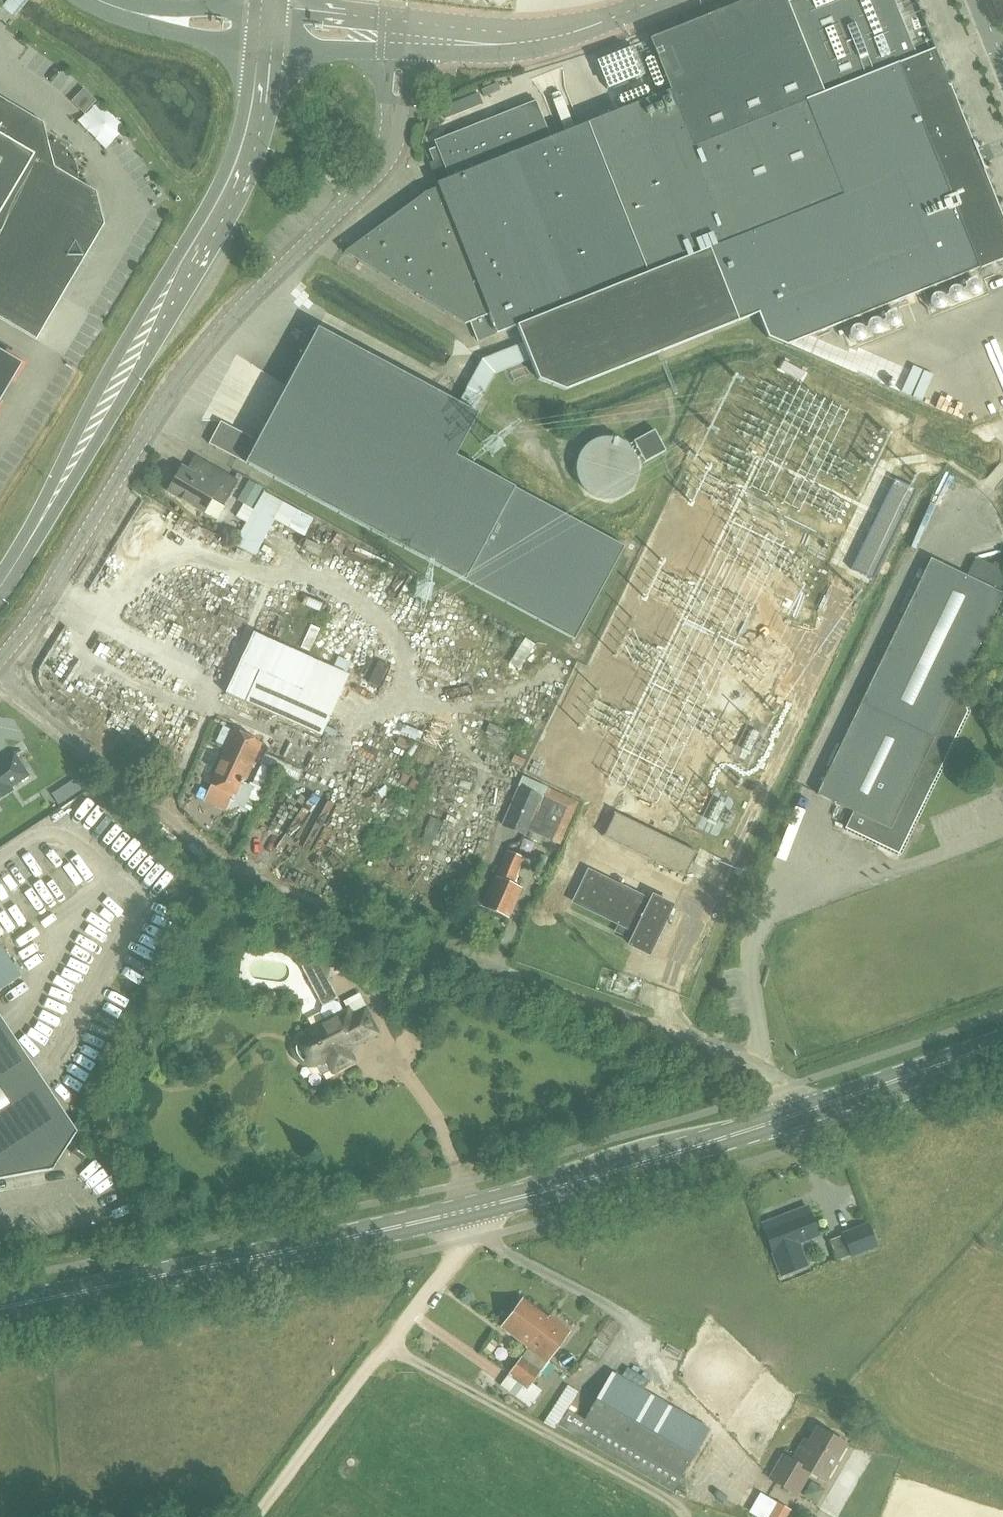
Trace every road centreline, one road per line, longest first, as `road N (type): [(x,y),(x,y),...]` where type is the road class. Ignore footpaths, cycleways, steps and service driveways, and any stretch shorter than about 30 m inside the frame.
road 1 (unclassified): [(0,663),(211,338),(387,165),(403,132),(408,39)]
road 2 (secondary): [(0,585),(248,158),(268,29)]
road 3 (secondary): [(0,1306),(466,1211)]
road 4 (track): [(257,1516),(470,1241)]
road 5 (secondary): [(466,1211),(794,1117)]
road 6 (tertiary): [(408,39),(554,35),(653,0)]
road 7 (secondary): [(794,1117),(1002,1045)]
road 8 (unclassified): [(268,29),(160,18),(92,0)]
road 9 (tertiary): [(268,29),(408,39)]

